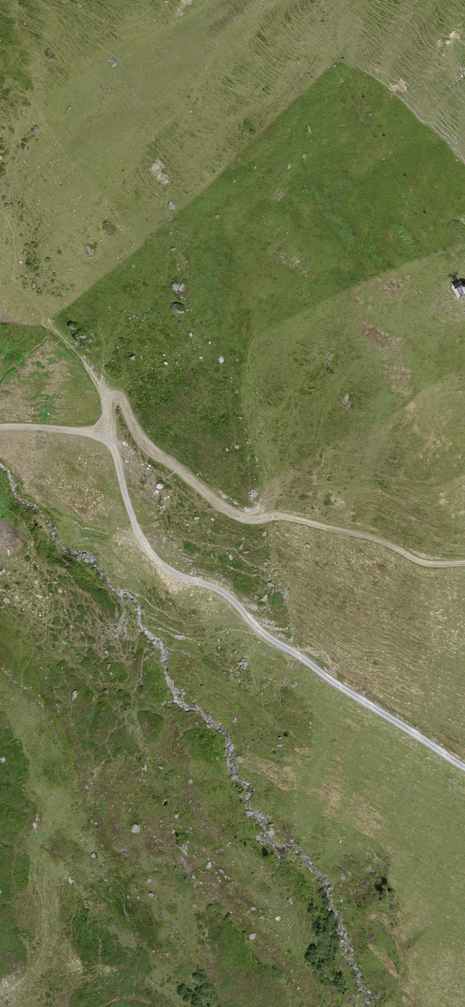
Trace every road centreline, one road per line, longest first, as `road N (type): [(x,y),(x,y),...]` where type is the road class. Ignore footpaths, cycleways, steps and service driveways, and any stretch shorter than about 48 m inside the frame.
road 1 (track): [(464,563),(426,563),(362,534),(233,512),(144,439),(119,398),(107,399)]
road 2 (track): [(146,551),(227,594),(266,636),(464,768)]

